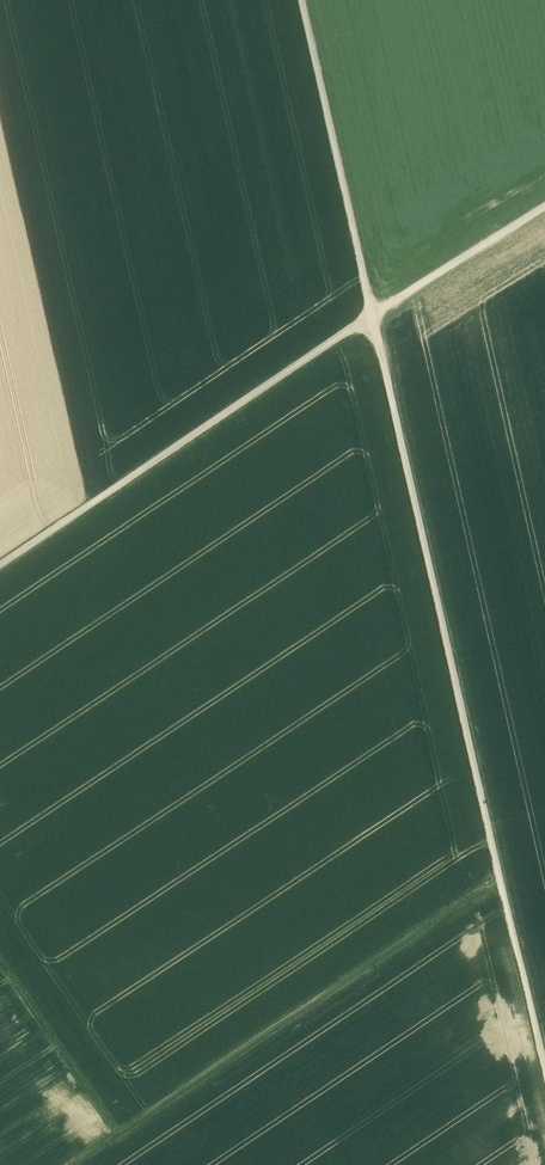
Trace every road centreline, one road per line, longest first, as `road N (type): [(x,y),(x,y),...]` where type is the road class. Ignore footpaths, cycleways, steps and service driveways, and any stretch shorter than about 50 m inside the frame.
road 1 (track): [(544,1072),(301,0)]
road 2 (track): [(0,565),(544,209)]
road 3 (track): [(501,881),(72,1164)]
road 4 (track): [(118,1134),(0,959)]

